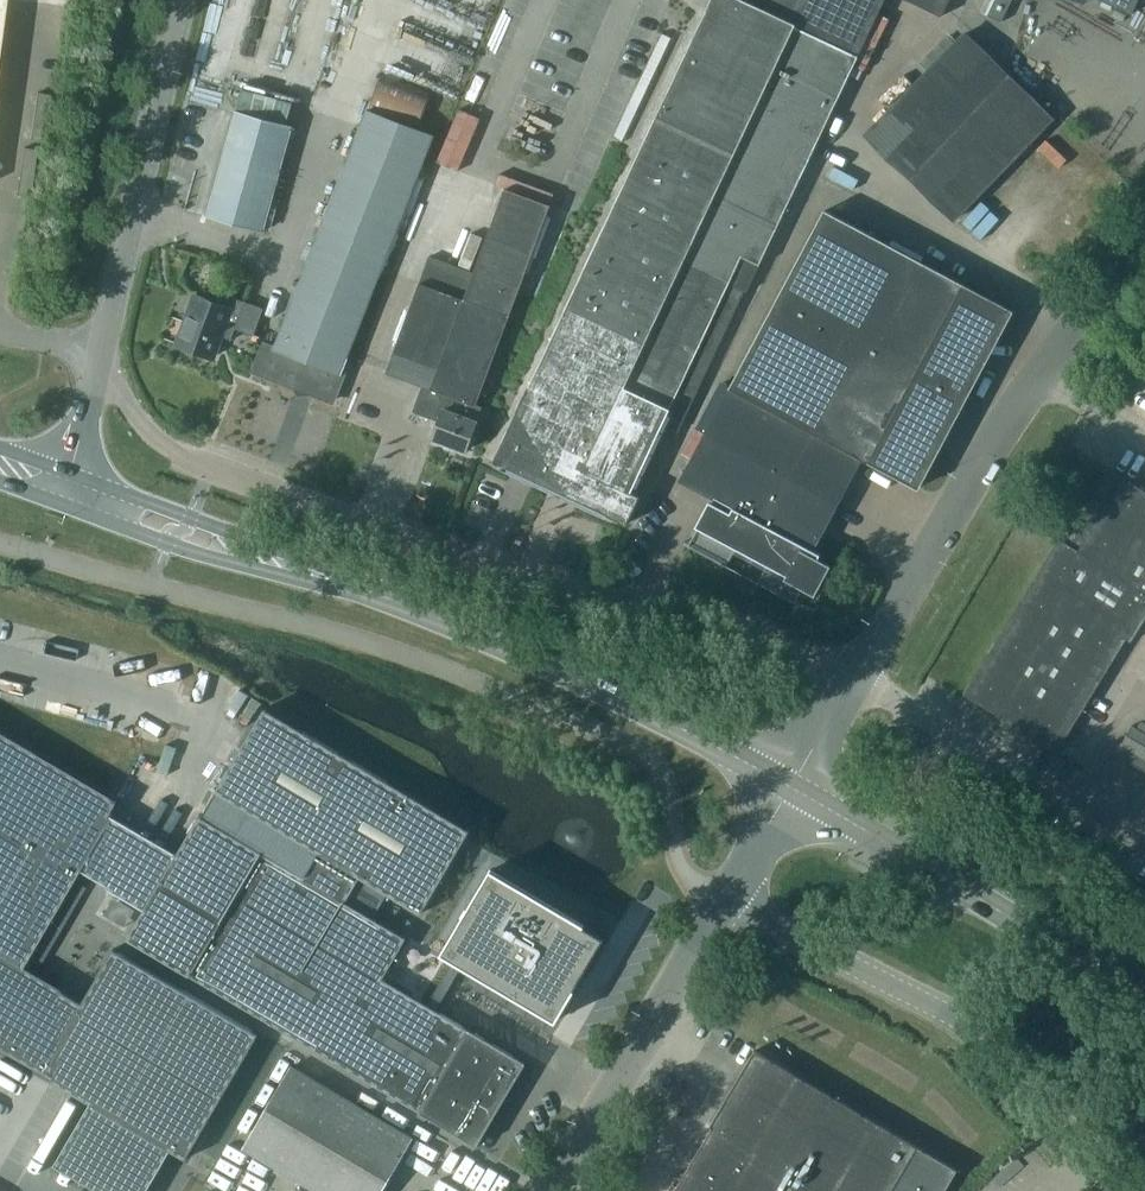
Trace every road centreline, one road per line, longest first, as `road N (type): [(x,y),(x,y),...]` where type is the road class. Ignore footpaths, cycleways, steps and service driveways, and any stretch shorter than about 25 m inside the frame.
road 1 (unclassified): [(861,674),(713,614),(571,600),(208,468),(144,425),(95,369)]
road 2 (unclassified): [(861,674),(1032,381),(1144,255)]
road 3 (unclassified): [(1137,1190),(951,1015),(726,904)]
road 4 (primary): [(790,787),(525,655),(362,589)]
road 5 (primary): [(1144,1001),(790,787)]
road 6 (tertiary): [(95,369),(181,0)]
road 7 (unclassified): [(1144,848),(861,674)]
road 8 (unclassified): [(557,1190),(726,904)]
road 9 (primary): [(362,589),(67,472)]
road 10 (primary): [(59,502),(206,555),(362,589)]
road 11 (unclassified): [(790,787),(861,674)]
road 12 (unclassified): [(726,904),(790,787)]

